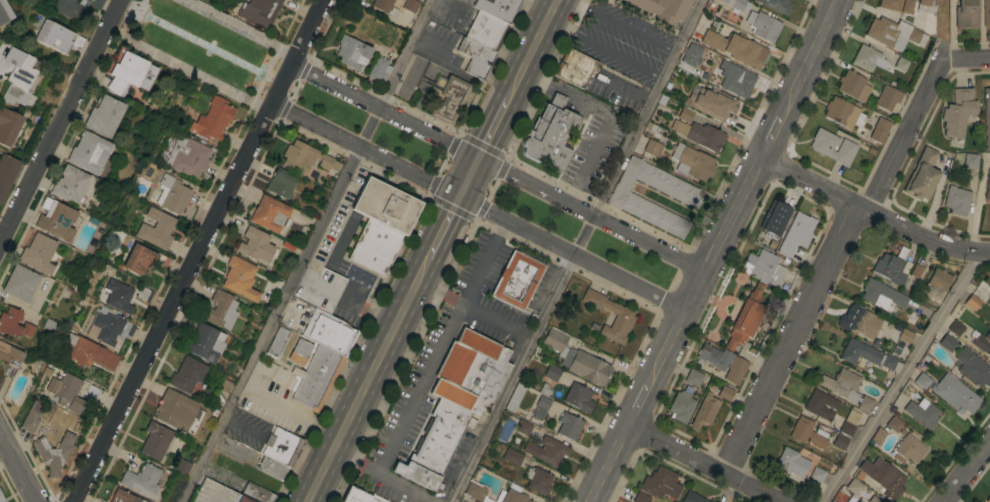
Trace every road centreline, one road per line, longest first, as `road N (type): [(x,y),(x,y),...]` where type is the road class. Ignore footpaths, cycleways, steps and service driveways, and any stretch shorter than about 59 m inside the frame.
road 1 (residential): [(325,0),(75,501)]
road 2 (tertiary): [(838,0),(590,501)]
road 3 (residential): [(855,207),(723,475)]
road 4 (residential): [(120,0),(0,247)]
road 5 (residential): [(705,272),(478,159)]
road 6 (residential): [(989,250),(941,245),(761,160)]
road 7 (residential): [(273,104),(460,196)]
road 8 (residential): [(478,159),(293,65)]
road 9 (primary): [(401,319),(310,501)]
road 10 (residential): [(504,220),(685,311)]
road 11 (residential): [(941,65),(868,214)]
road 12 (residential): [(776,501),(628,426)]

